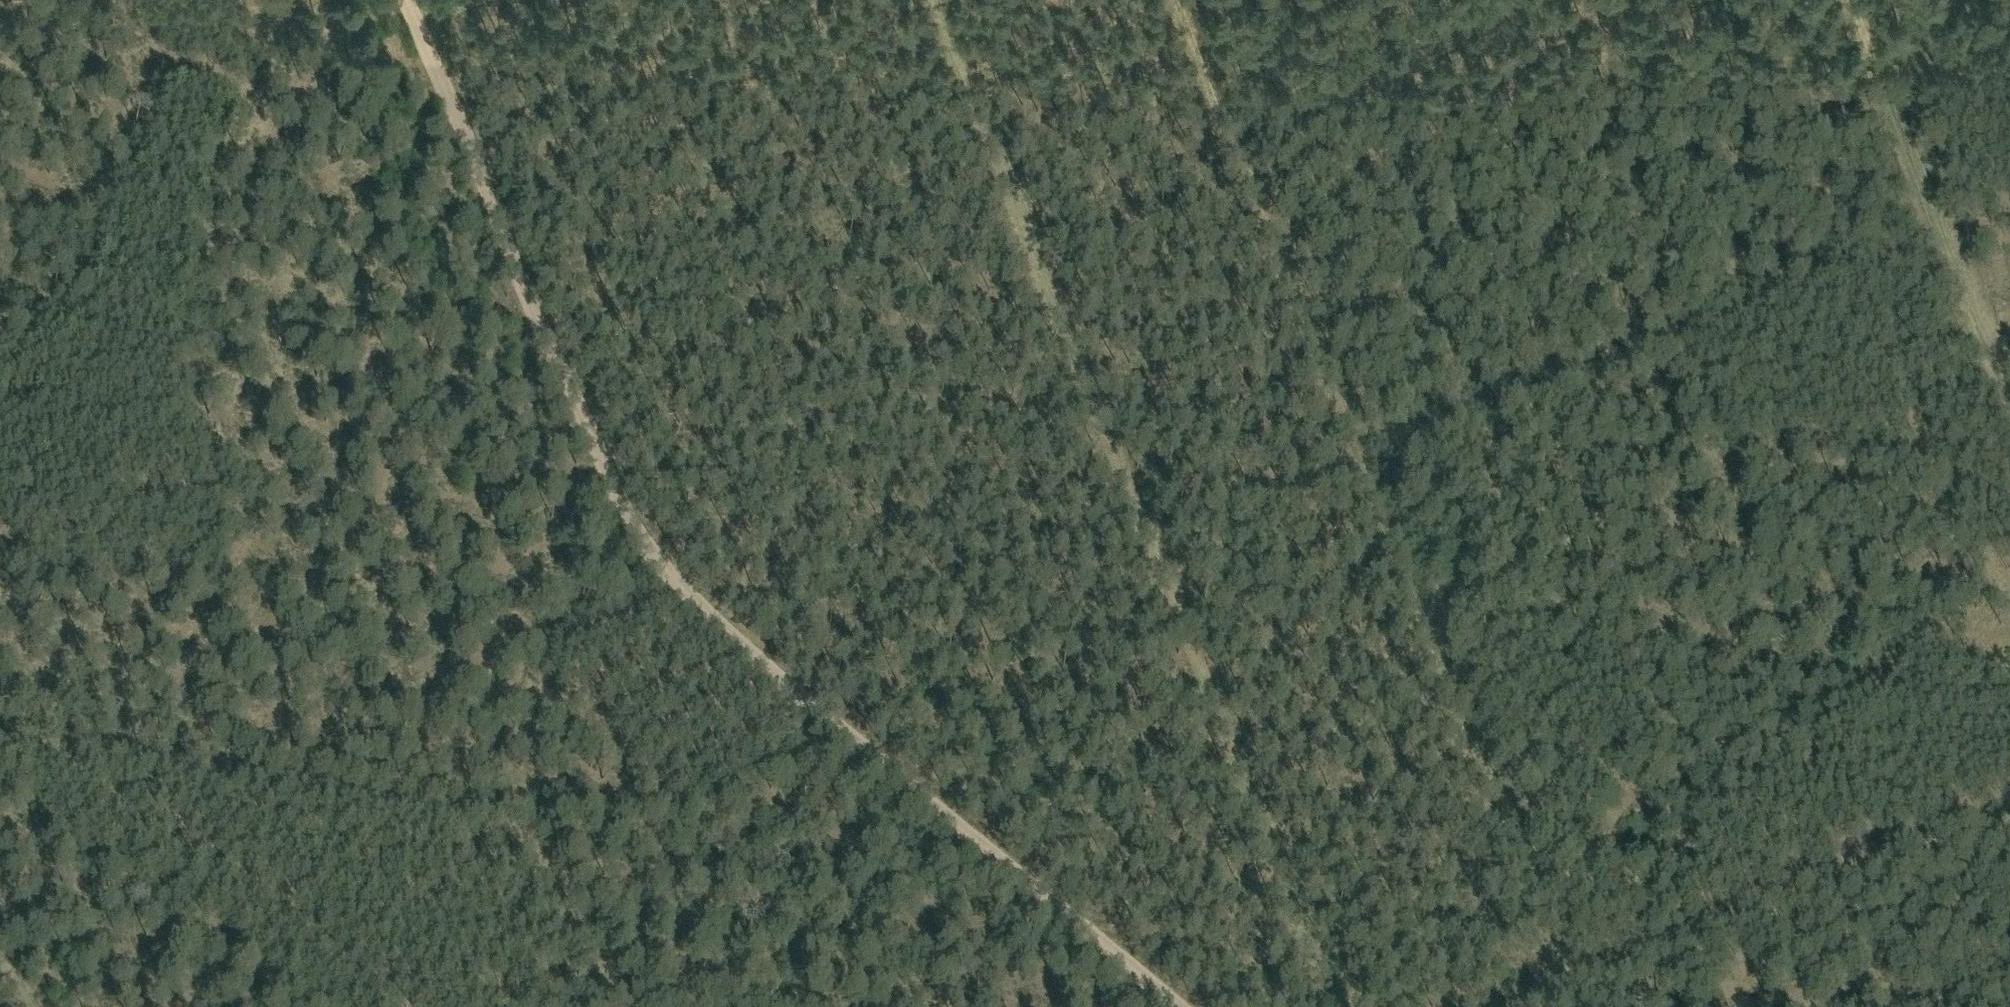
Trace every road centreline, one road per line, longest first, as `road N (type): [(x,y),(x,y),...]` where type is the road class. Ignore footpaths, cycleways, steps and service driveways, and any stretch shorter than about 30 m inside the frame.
road 1 (track): [(1174,1006),(625,524),(405,0)]
road 2 (track): [(1530,1006),(2009,801)]
road 3 (track): [(1850,0),(2009,381)]

